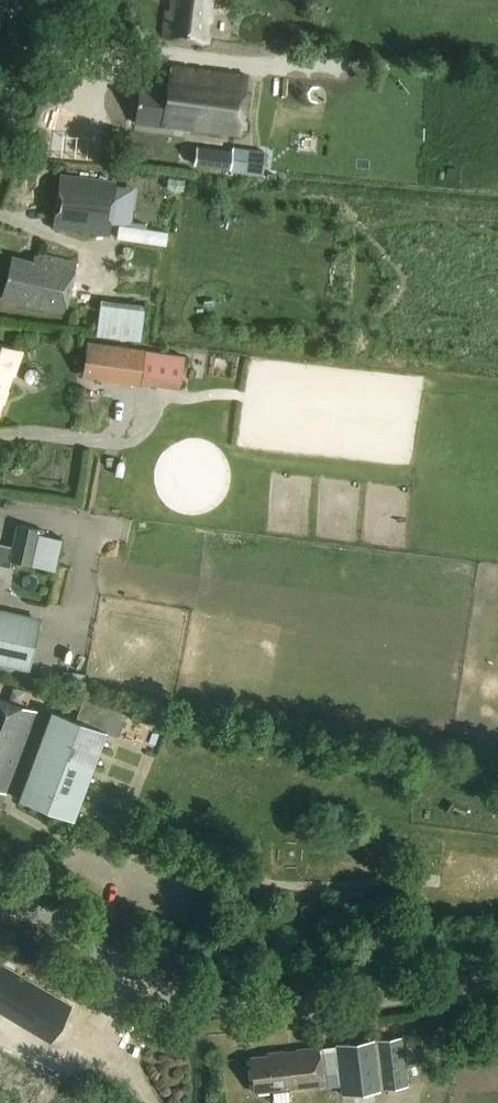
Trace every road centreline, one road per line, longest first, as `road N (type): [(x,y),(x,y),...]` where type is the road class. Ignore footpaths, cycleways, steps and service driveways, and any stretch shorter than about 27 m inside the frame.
road 1 (unclassified): [(497,982),(249,1011),(206,1004),(171,994),(0,891)]

